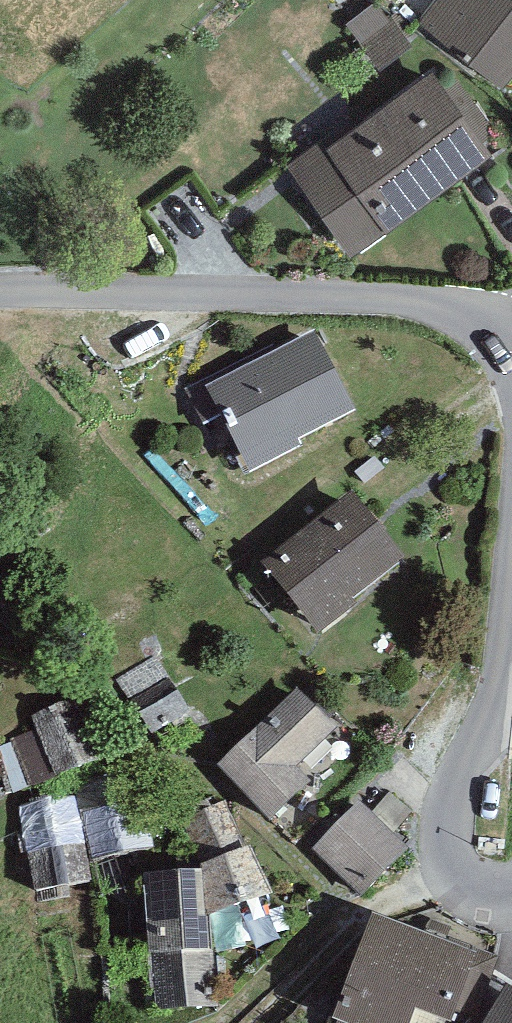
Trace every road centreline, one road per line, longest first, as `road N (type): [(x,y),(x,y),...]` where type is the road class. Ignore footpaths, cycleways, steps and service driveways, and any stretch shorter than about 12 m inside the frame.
road 1 (residential): [(0,292),(395,299),(467,311),(507,338)]
road 2 (residential): [(511,539),(497,676),(454,799),(452,862)]

